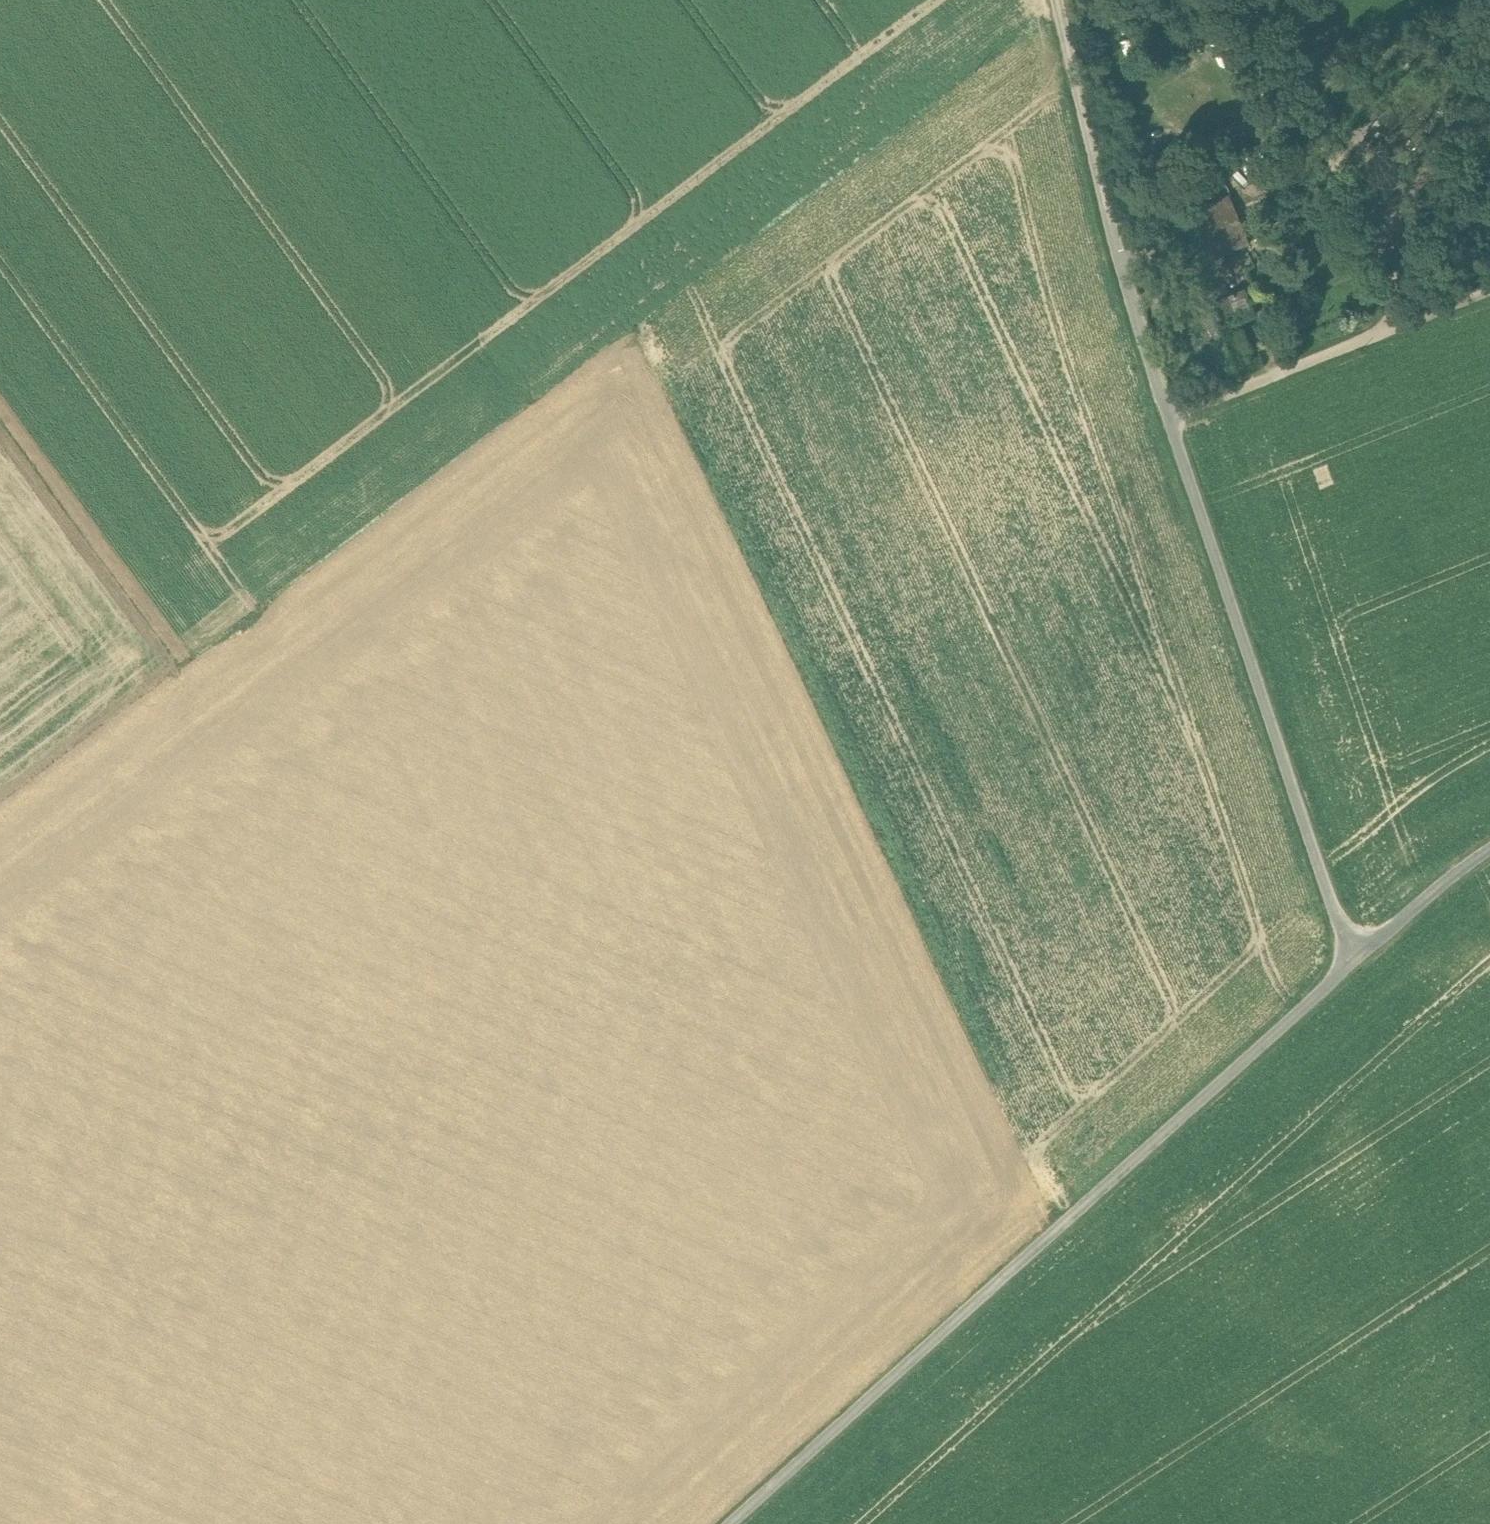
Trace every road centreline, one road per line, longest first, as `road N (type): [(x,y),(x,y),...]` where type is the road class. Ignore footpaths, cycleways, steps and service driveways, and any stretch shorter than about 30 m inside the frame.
road 1 (unclassified): [(1059,0),(1116,249),(1355,962)]
road 2 (unclassified): [(730,1523),(1355,962)]
road 3 (unclassified): [(1355,962),(1489,849)]

